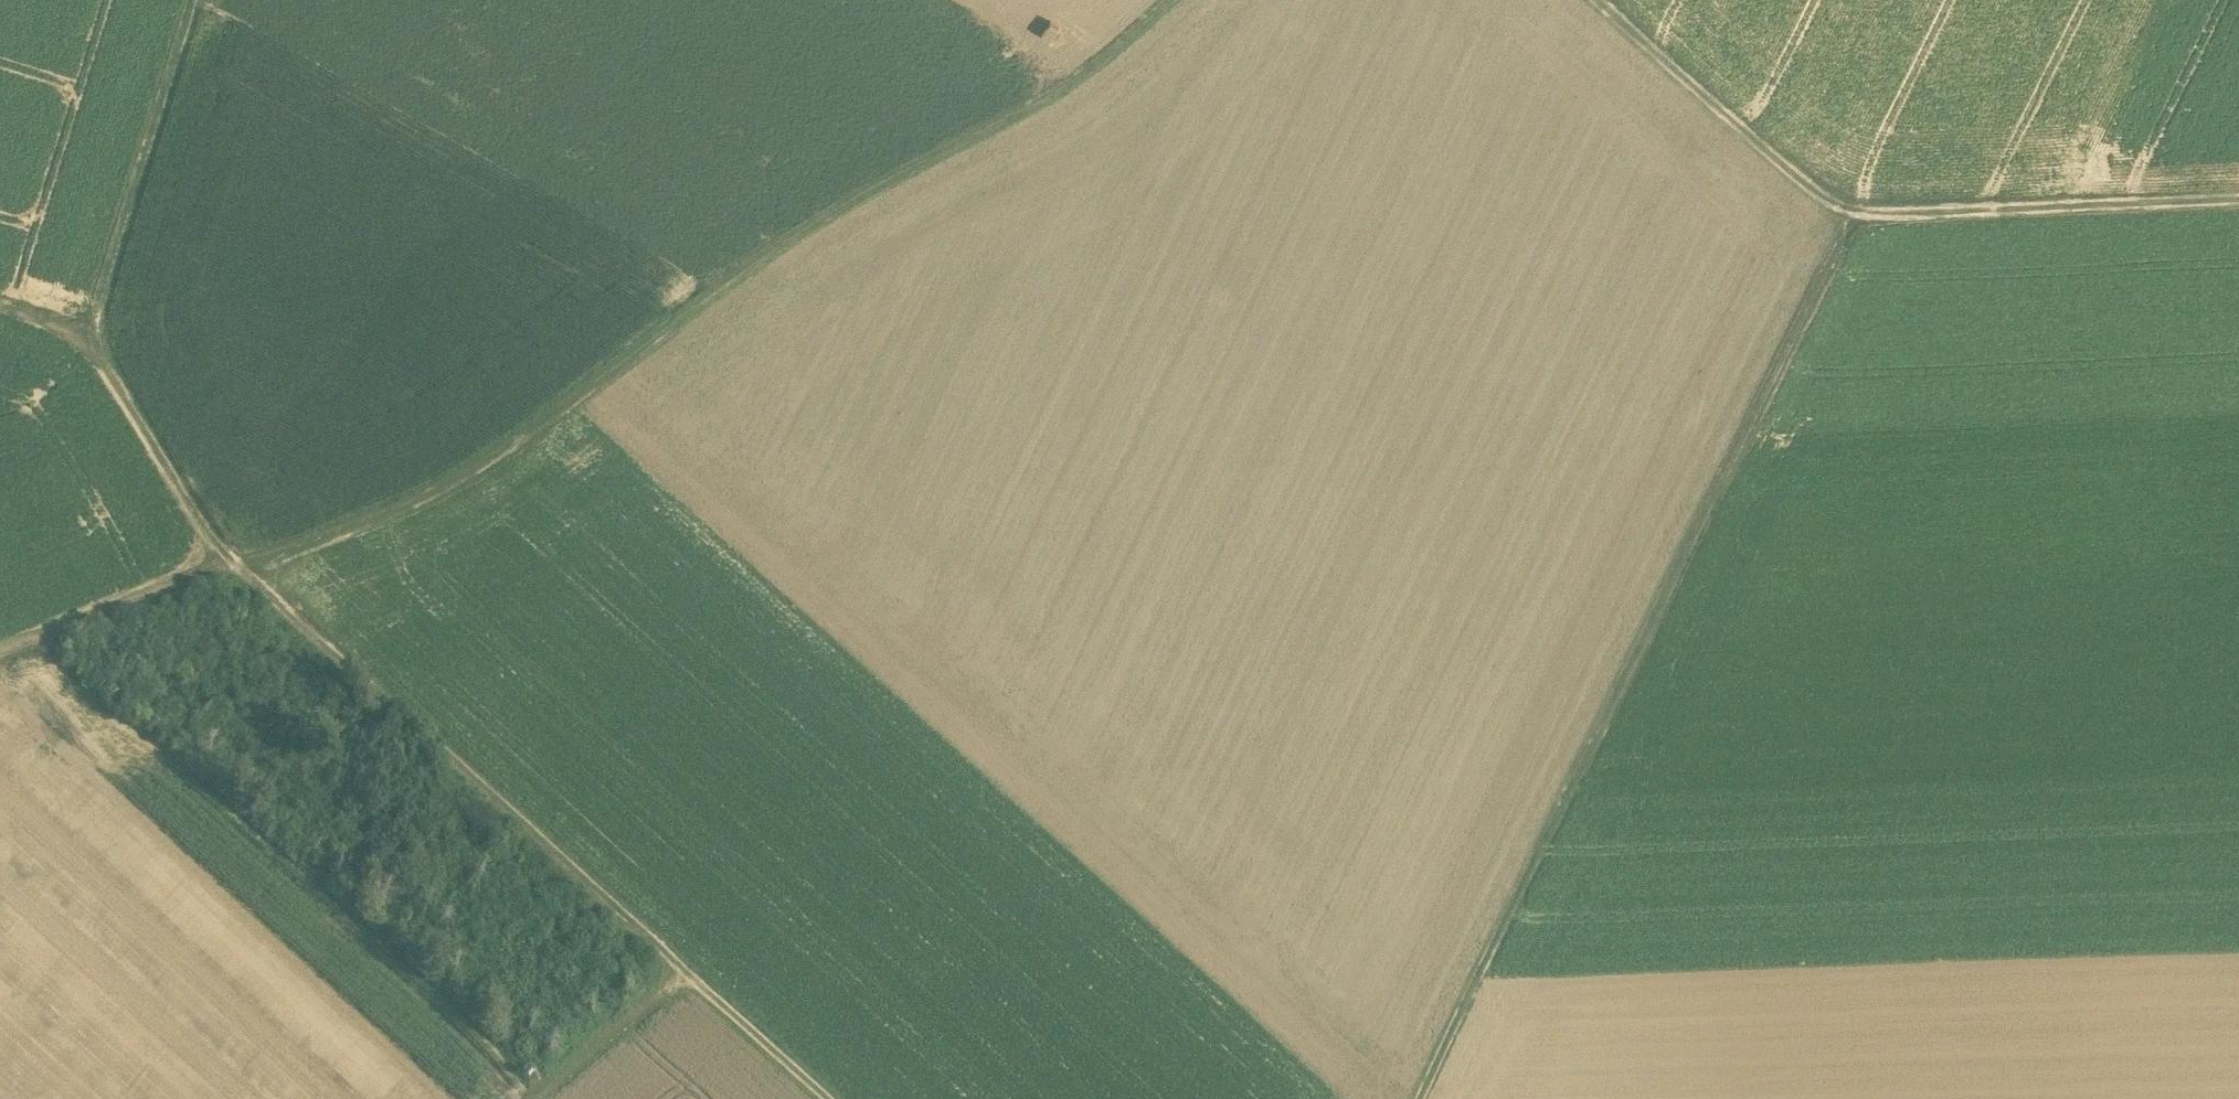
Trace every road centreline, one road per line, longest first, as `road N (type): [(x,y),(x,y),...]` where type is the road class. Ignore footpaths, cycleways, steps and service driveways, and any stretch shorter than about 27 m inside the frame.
road 1 (track): [(1166,0),(1068,85),(747,265),(457,480),(234,575)]
road 2 (track): [(1849,218),(1422,1098)]
road 3 (track): [(824,1098),(234,575)]
road 4 (track): [(2238,197),(1849,218),(1596,0)]
road 5 (track): [(234,575),(86,341),(193,0)]
road 6 (track): [(234,575),(0,649)]
road 7 (track): [(532,1098),(683,971)]

